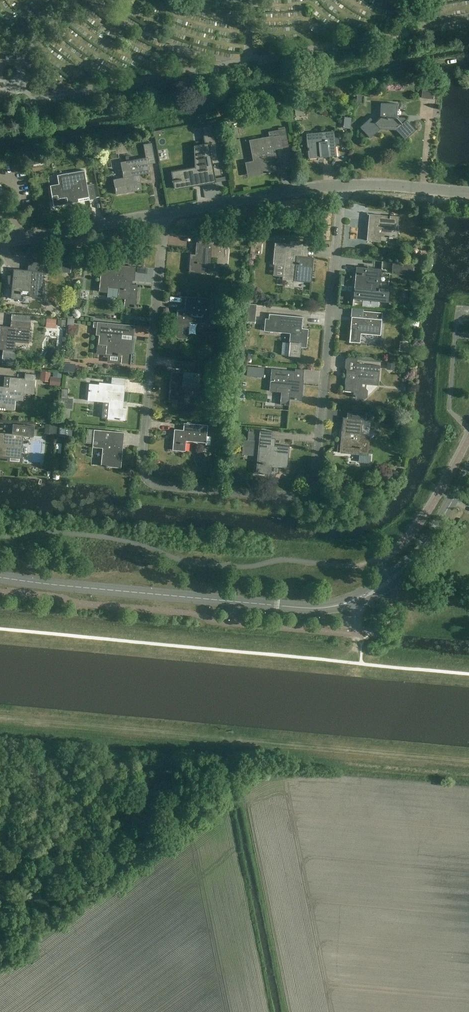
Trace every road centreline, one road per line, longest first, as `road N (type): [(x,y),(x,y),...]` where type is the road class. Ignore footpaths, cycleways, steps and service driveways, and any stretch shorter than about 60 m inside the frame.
road 1 (residential): [(342,184),(317,476),(305,491),(173,484),(147,465),(164,214)]
road 2 (tertiary): [(0,578),(303,607),(348,602),(391,582),(429,538),(468,469)]
road 3 (residential): [(342,184),(164,214)]
road 4 (residential): [(164,214),(0,243)]
road 5 (residential): [(468,191),(342,184)]

